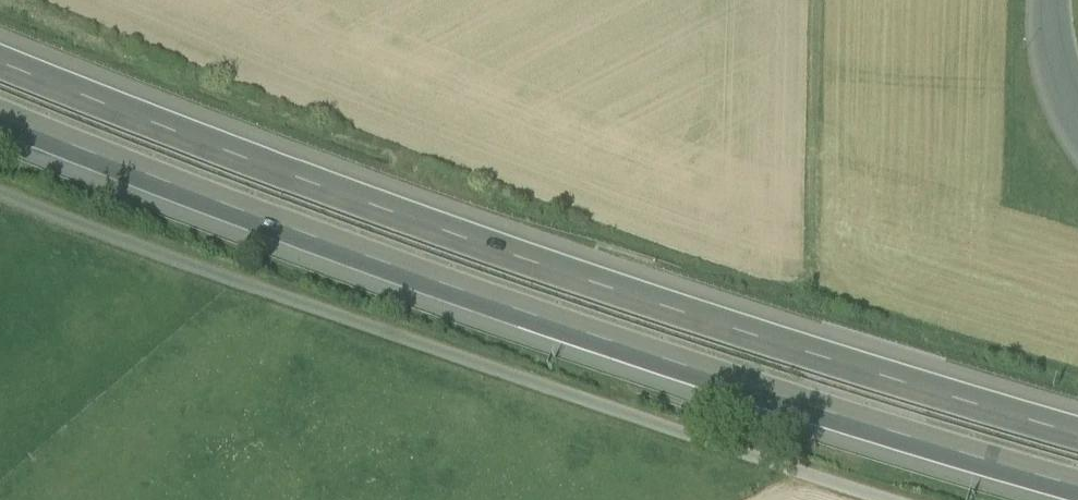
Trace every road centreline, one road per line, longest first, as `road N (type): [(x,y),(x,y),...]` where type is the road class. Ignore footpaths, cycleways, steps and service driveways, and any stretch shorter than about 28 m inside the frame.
road 1 (motorway): [(1077,432),(486,242),(0,58)]
road 2 (motorway): [(0,112),(464,289),(1077,484)]
road 3 (unclassified): [(0,191),(891,499)]
road 4 (track): [(815,0),(811,252)]

